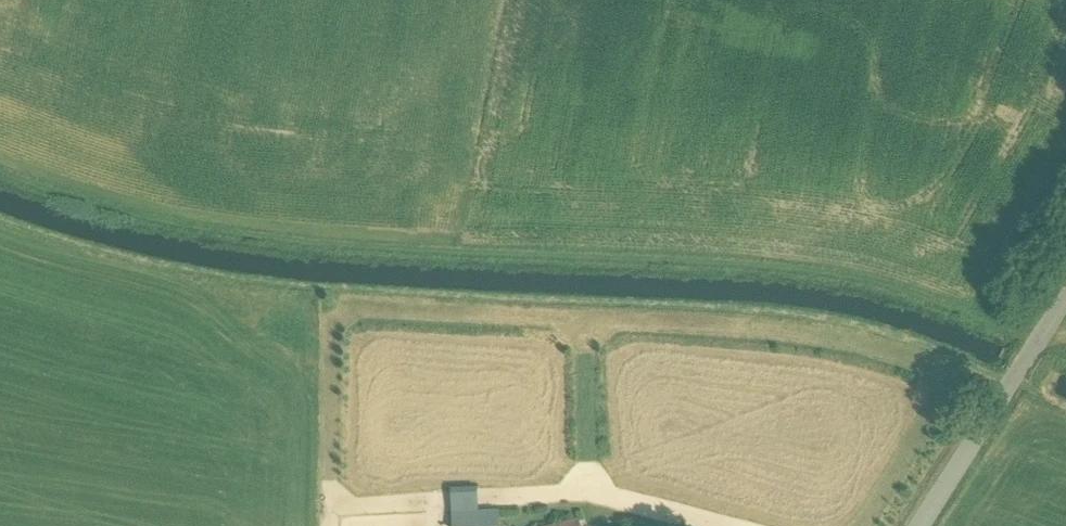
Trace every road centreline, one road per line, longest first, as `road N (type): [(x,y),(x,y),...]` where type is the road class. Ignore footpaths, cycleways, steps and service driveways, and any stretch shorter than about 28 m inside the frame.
road 1 (unclassified): [(923,525),(1065,303)]

